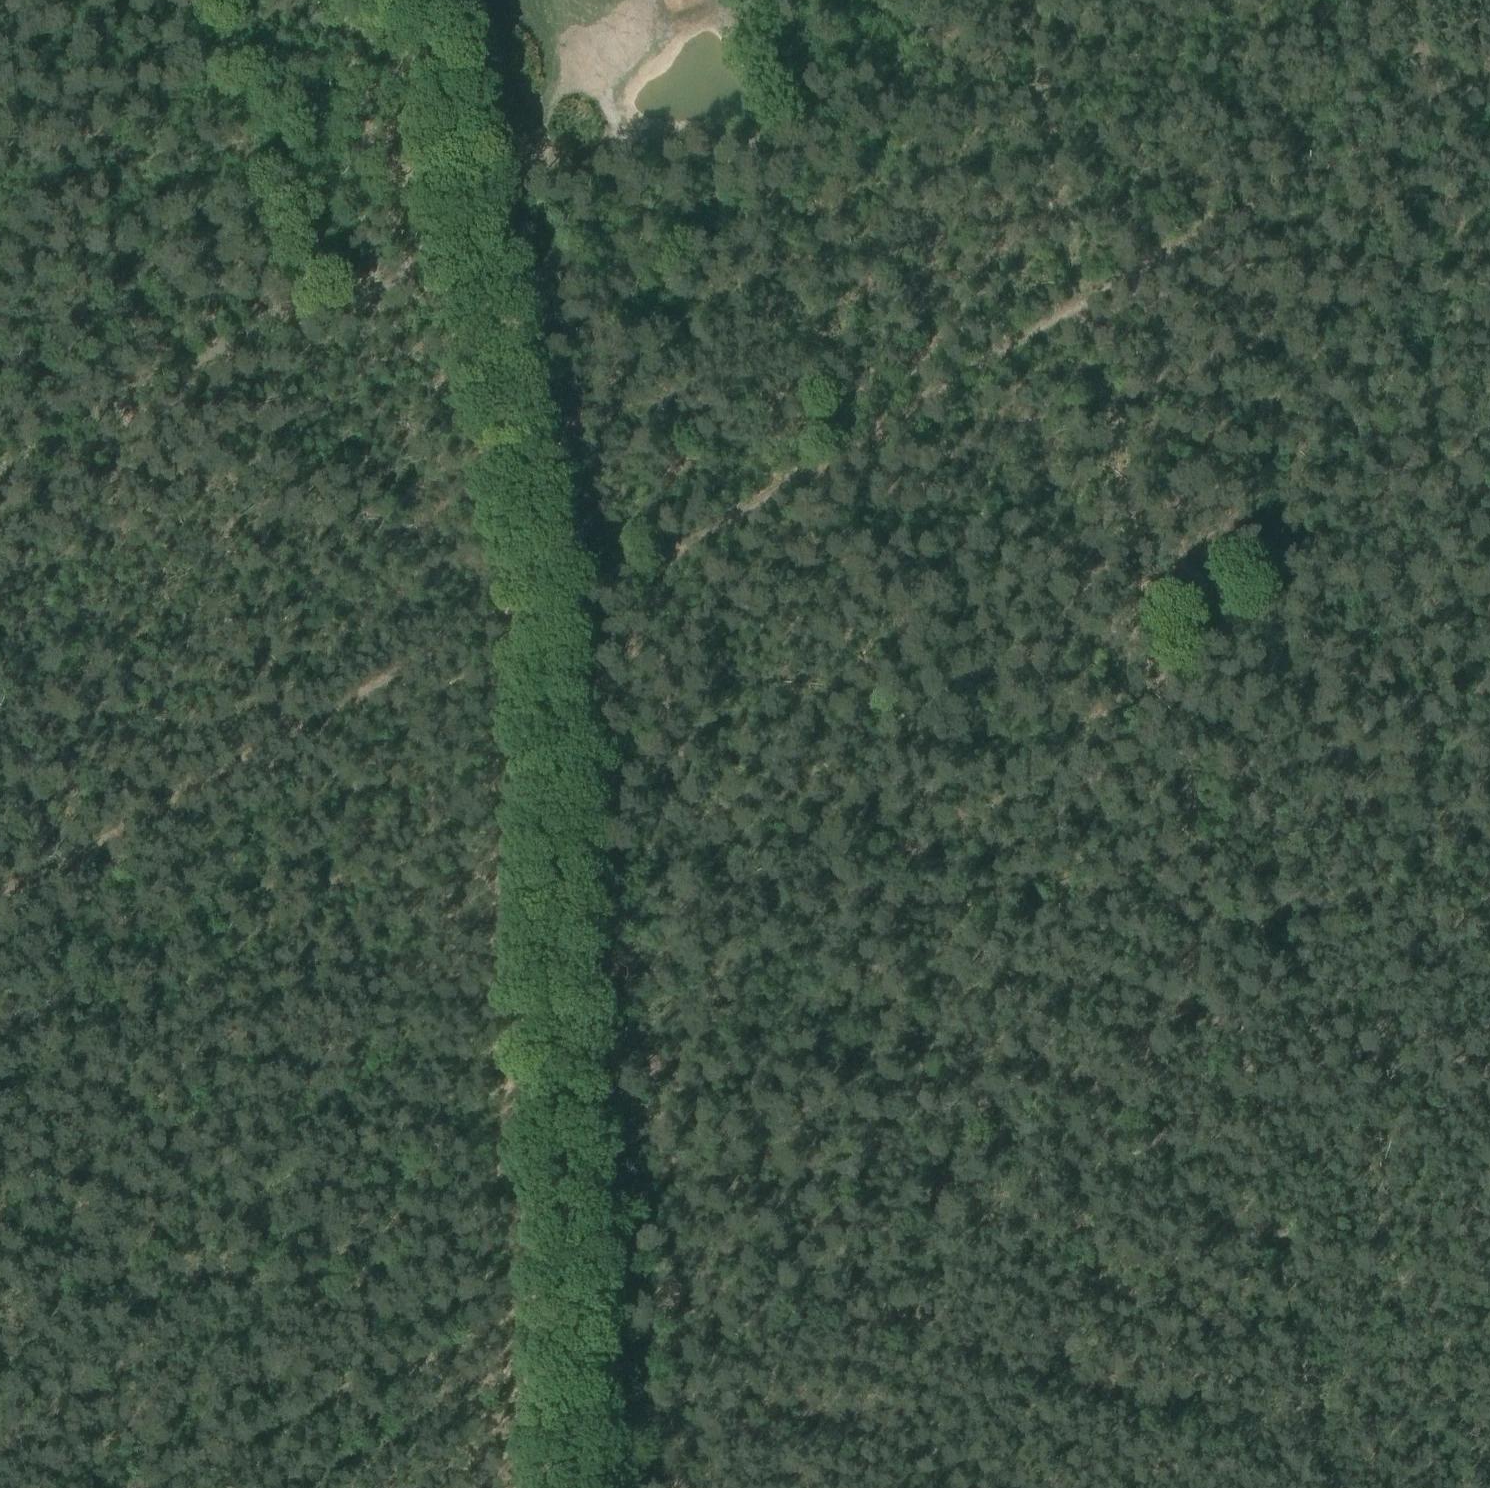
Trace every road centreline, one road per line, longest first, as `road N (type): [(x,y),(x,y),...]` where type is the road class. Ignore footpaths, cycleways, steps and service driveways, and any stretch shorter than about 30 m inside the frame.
road 1 (track): [(417,0),(546,608),(578,1487)]
road 2 (track): [(0,893),(421,659),(571,595),(645,573),(1083,302)]
road 3 (track): [(1335,1487),(1083,302)]
road 4 (track): [(474,259),(427,263),(242,333),(0,474)]
road 5 (track): [(1083,302),(1489,73)]
road 6 (track): [(1083,302),(1020,0)]

